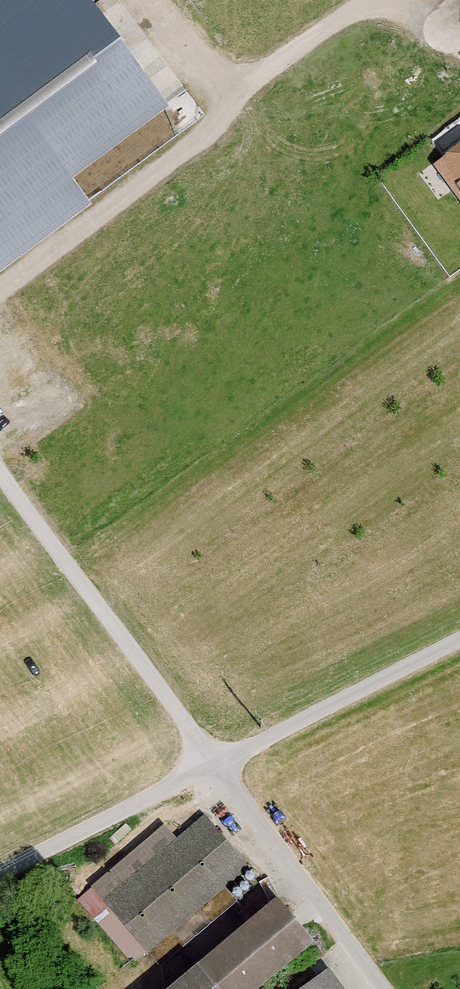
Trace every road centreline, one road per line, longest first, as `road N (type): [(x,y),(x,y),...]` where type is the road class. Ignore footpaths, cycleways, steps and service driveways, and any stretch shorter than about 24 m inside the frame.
road 1 (track): [(361,0),(225,94),(204,141),(0,291)]
road 2 (track): [(211,765),(0,477)]
road 3 (residential): [(211,765),(382,988)]
road 4 (unclassified): [(211,765),(459,638)]
road 5 (unclassified): [(0,873),(211,765)]
road 6 (track): [(225,94),(149,0)]

